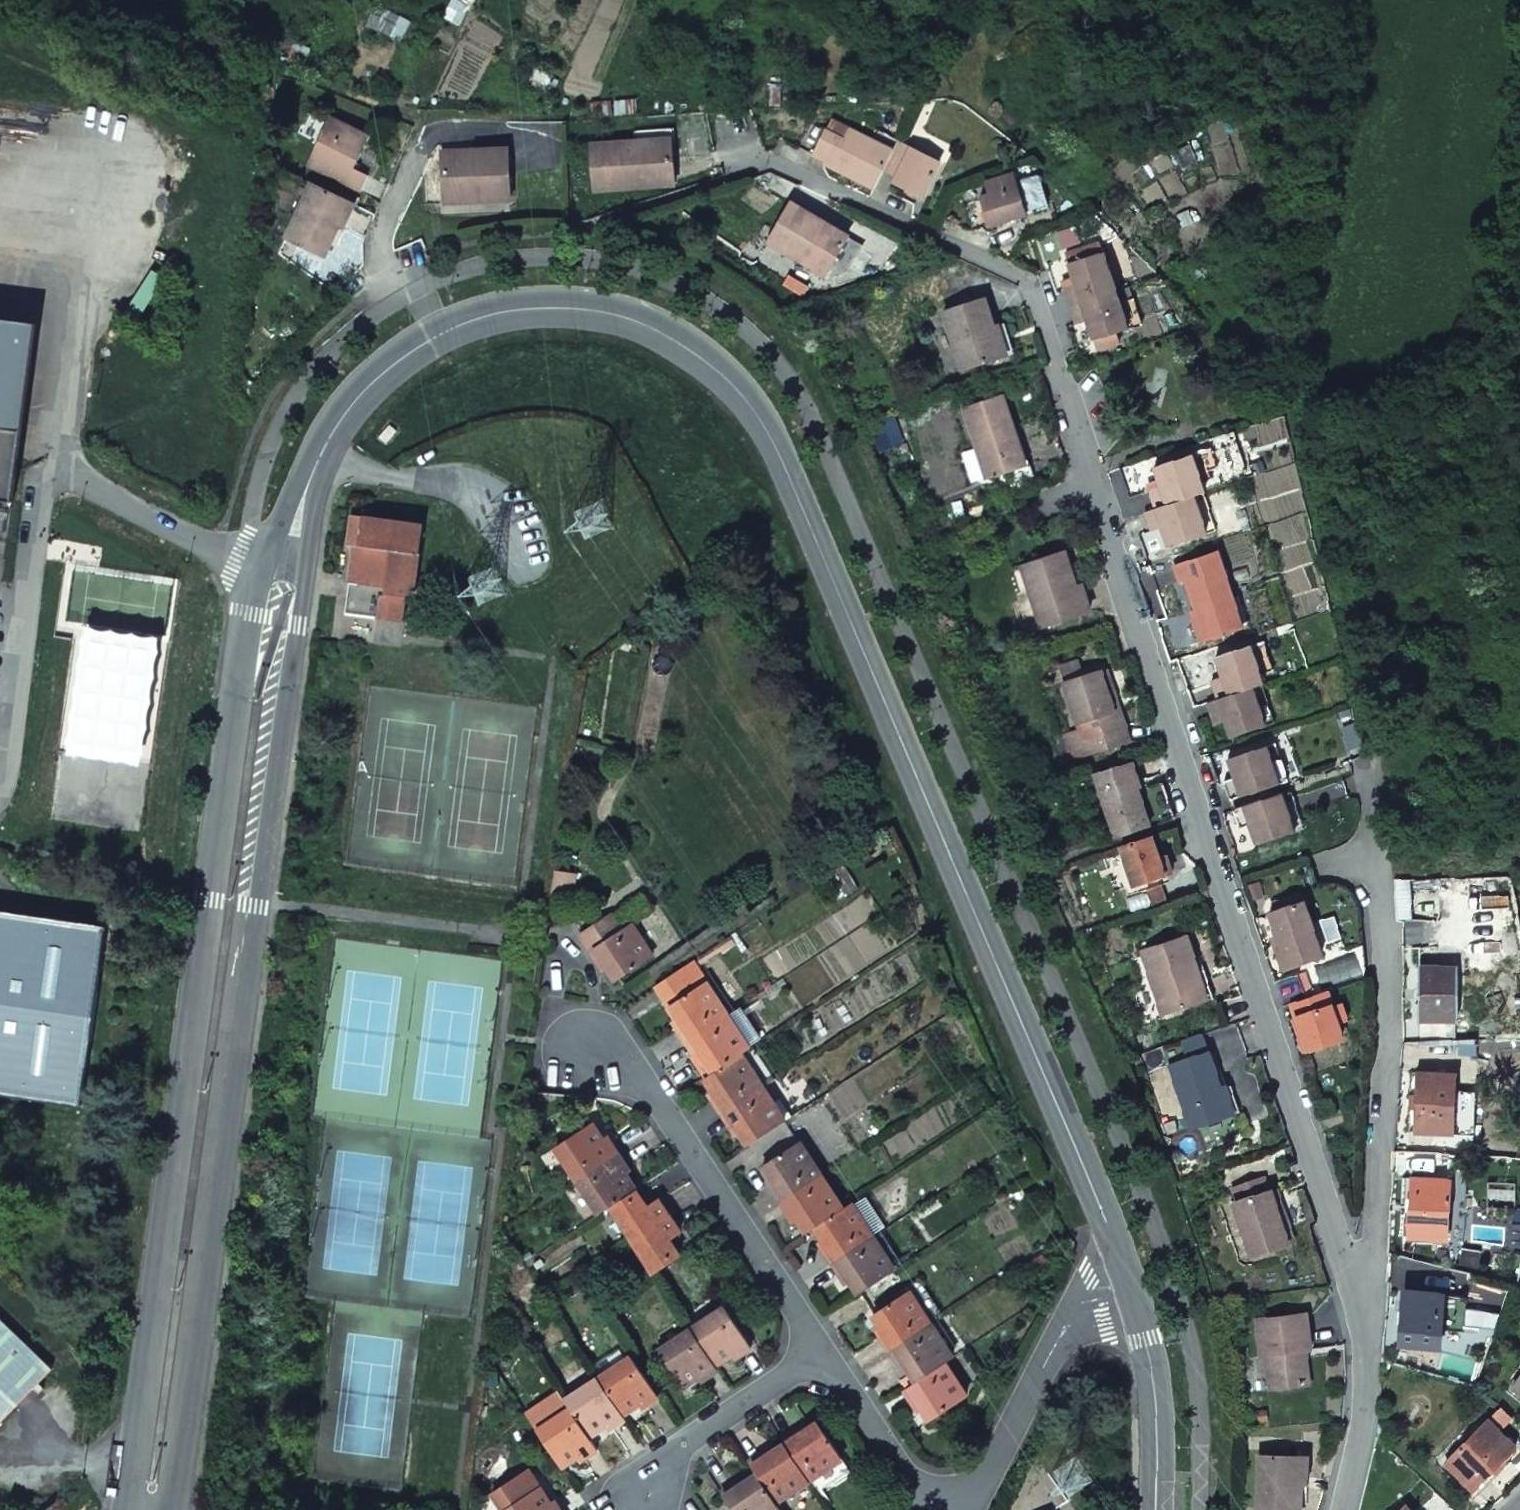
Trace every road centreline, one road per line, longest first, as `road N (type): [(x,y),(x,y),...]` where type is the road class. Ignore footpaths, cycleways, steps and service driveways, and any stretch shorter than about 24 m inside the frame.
road 1 (tertiary): [(1126,1274),(994,949),(754,408),(691,350),(609,311),(520,306),(463,323),(411,355),(330,430)]
road 2 (residential): [(746,160),(769,160),(1041,285),(1086,459),(1364,1315)]
road 3 (tertiary): [(256,563),(126,1509)]
road 4 (tertiary): [(176,1509),(307,577)]
road 5 (residential): [(1364,1315),(1379,793),(1294,402)]
road 6 (residential): [(0,738),(44,472),(256,563)]
road 7 (residential): [(824,1353),(641,1079),(586,1049)]
road 8 (residential): [(1126,1274),(1072,1322),(990,1472),(957,1509)]
road 9 (residential): [(641,1502),(672,1456),(824,1353)]
road 10 (tertiary): [(1157,1509),(1147,1340),(1126,1274)]
road 11 (residential): [(952,1509),(905,1477),(824,1353)]
road 12 (residential): [(1342,1509),(1364,1414),(1364,1315)]
road 13 (tertiary): [(330,430),(297,476),(256,563)]
road 14 (tertiary): [(307,577),(330,430)]

